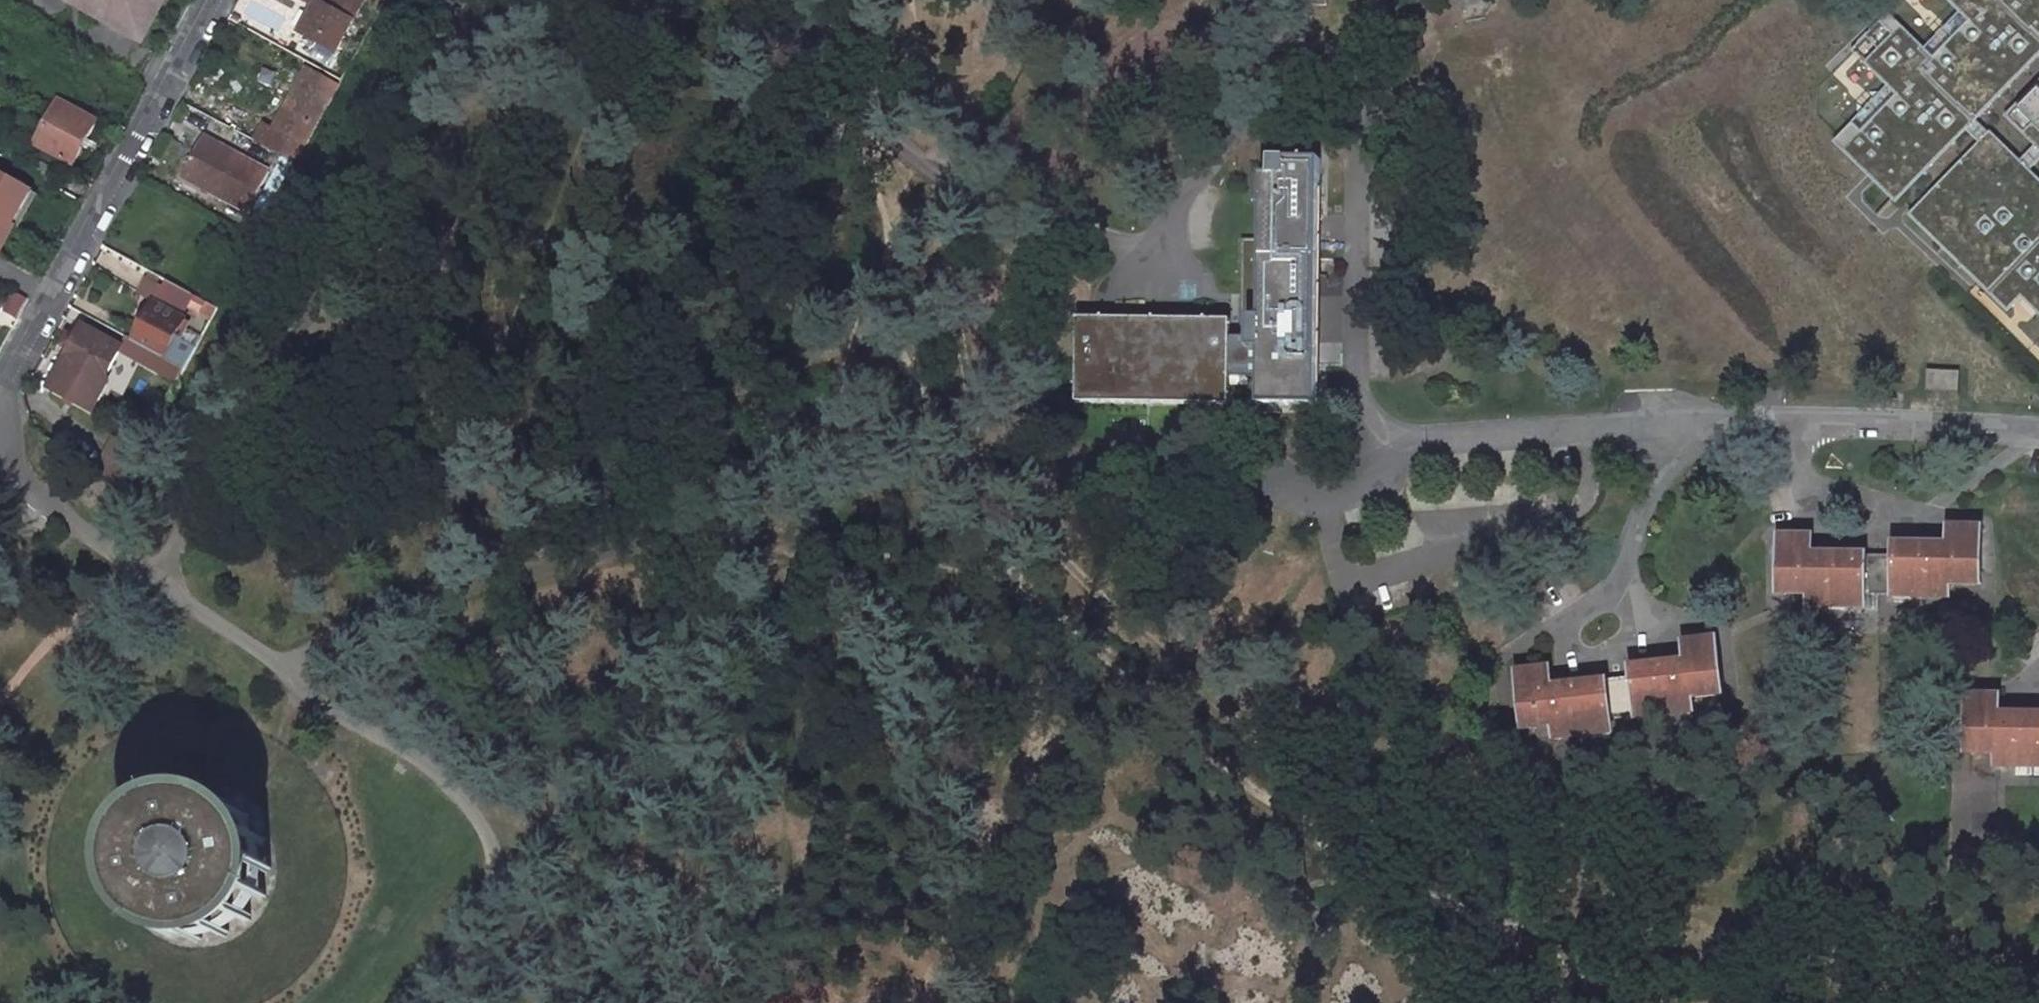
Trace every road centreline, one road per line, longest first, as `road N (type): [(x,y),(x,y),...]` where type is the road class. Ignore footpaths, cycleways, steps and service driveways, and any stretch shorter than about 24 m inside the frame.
road 1 (residential): [(219,0),(0,407)]

